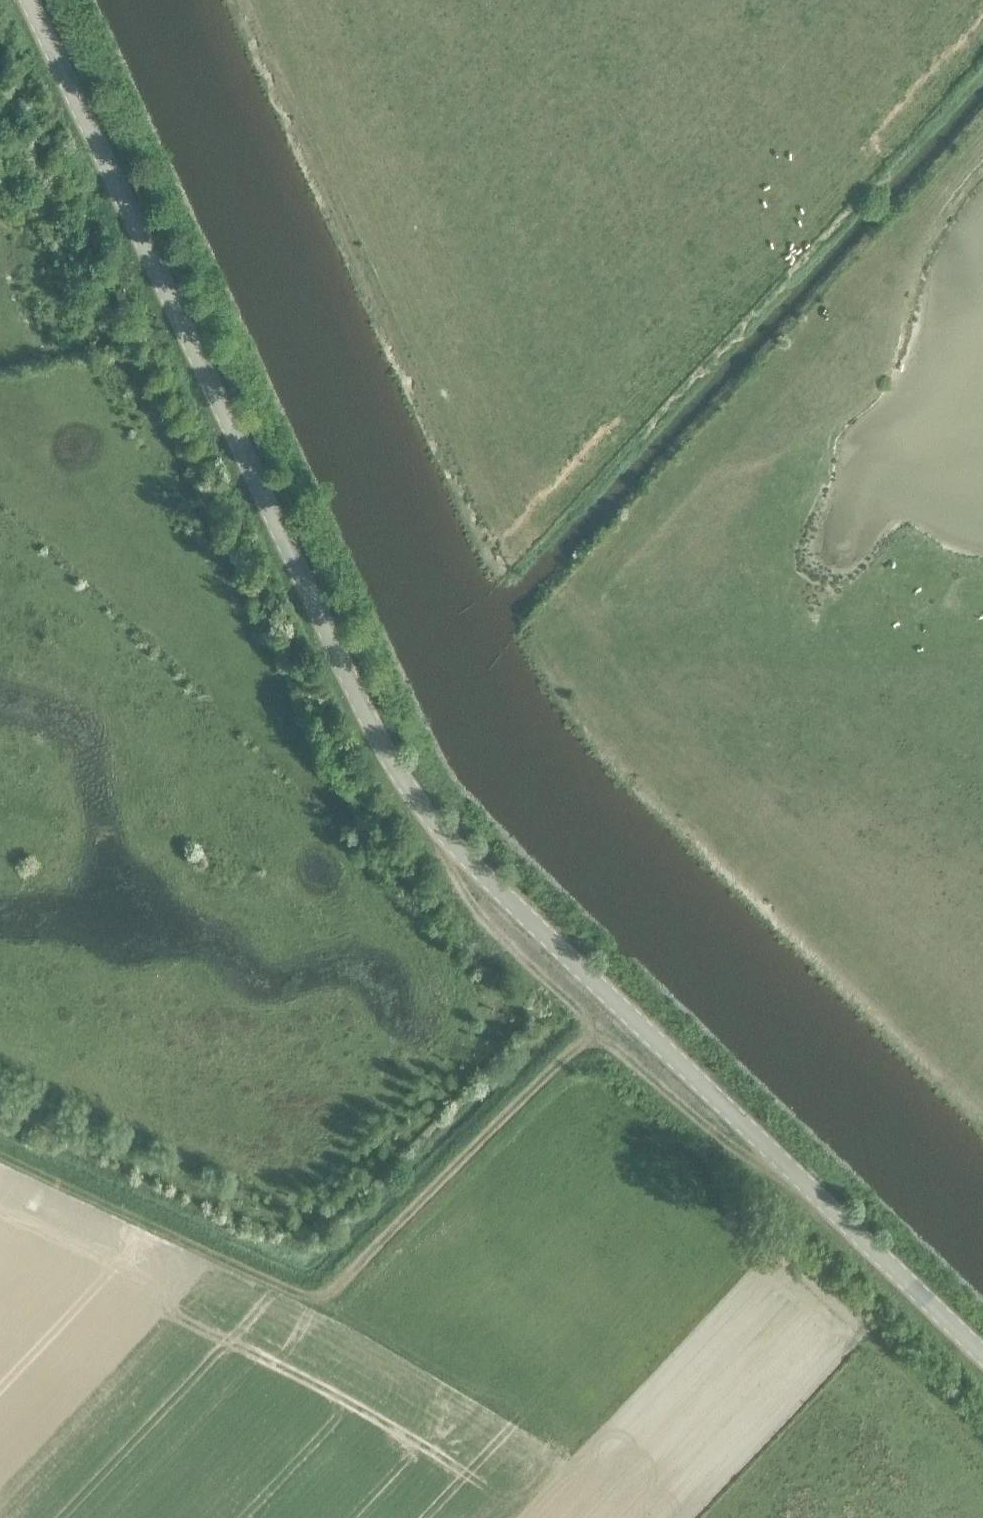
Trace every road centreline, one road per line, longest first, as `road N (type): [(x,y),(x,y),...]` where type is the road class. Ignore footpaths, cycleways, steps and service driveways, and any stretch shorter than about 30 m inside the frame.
road 1 (tertiary): [(982,1352),(426,816),(335,649),(29,0)]
road 2 (track): [(594,1034),(544,1073),(331,1291),(314,1299),(0,1153)]
road 3 (track): [(800,1180),(713,1150),(652,1091),(500,940),(429,838),(426,816)]

